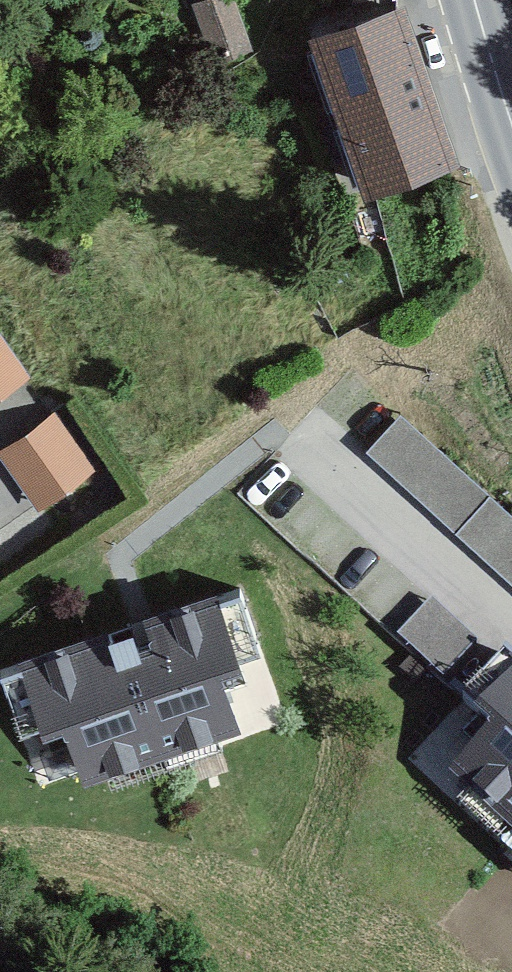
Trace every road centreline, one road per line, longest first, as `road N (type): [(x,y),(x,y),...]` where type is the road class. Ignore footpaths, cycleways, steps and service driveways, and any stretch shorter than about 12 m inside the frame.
road 1 (secondary): [(476,0),(511,115)]

